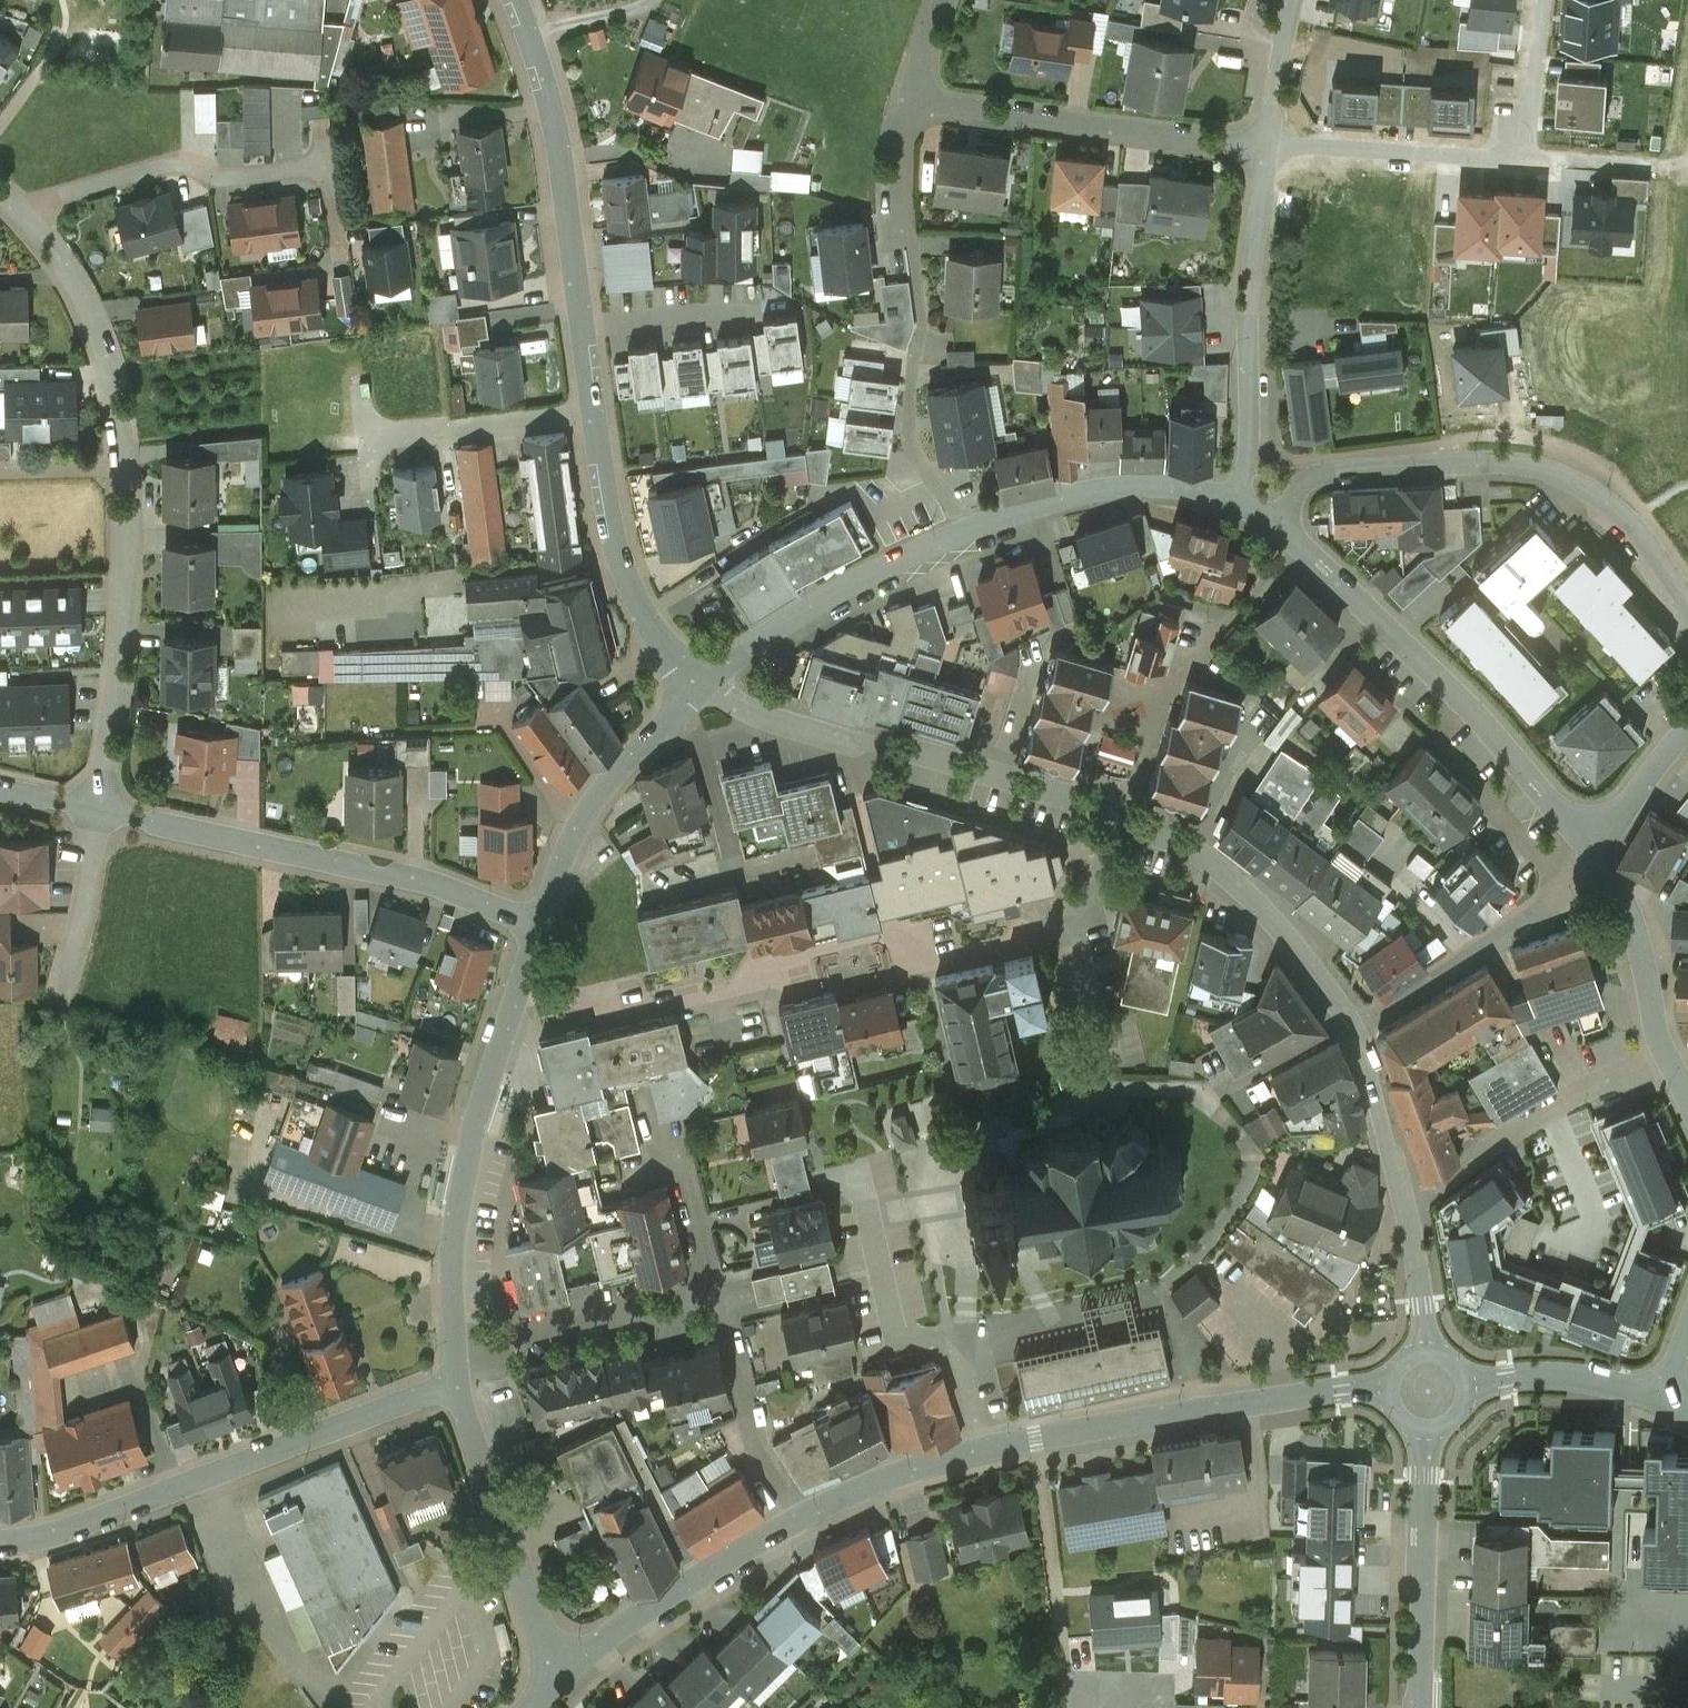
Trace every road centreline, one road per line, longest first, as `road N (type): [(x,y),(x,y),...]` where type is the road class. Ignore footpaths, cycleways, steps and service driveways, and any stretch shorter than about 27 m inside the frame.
road 1 (residential): [(698,682),(658,639),(618,558),(561,166),(515,0)]
road 2 (residential): [(98,812),(122,629),(116,400),(87,307),(64,265),(0,193)]
road 3 (residential): [(1081,929),(921,964),(912,930),(769,963),(747,986),(600,1022),(520,987)]
road 4 (residential): [(698,682),(828,598),(1021,512),(1161,487),(1235,503)]
road 5 (residential): [(1278,523),(1309,481),(1335,471),(1492,462),(1550,471),(1630,521),(1687,604)]
road 6 (residential): [(459,1385),(42,1538),(0,1542)]
road 7 (residential): [(1278,523),(1477,716),(1593,857)]
road 8 (residential): [(98,812),(432,885),(540,926)]
road 9 (residential): [(698,682),(768,718),(1118,817)]
road 10 (residential): [(1264,146),(1520,162),(1540,0)]
road 11 (tertiary): [(980,1451),(1208,1410),(1391,1389)]
road 12 (residential): [(520,987),(466,1161),(452,1283),(456,1357)]
road 13 (residential): [(1235,503),(1251,434),(1264,146)]
road 14 (residential): [(1264,146),(911,97)]
road 15 (residential): [(1355,1031),(1405,1204),(1428,1351)]
road 16 (residential): [(1118,817),(1171,836),(1256,903),(1355,1031)]
road 17 (residential): [(980,1451),(947,1334),(894,1337),(861,1202)]
road 18 (residential): [(459,1385),(512,1556),(563,1668)]
road 19 (residential): [(1355,1031),(1550,907),(1593,857)]
road 20 (residential): [(698,682),(620,768),(571,845),(540,926)]
road 21 (tertiary): [(563,1668),(802,1518)]
road 22 (tertiary): [(1425,1428),(1420,1707)]
road 23 (residential): [(456,1357),(716,1292)]
road 24 (residential): [(1593,857),(1635,928),(1654,1024),(1687,1101)]
road 25 (residential): [(716,1292),(756,1444),(802,1518)]
road 26 (unclassified): [(1664,1401),(1576,1378),(1466,1385)]
road 27 (residential): [(56,1007),(98,812)]
road 28 (tertiary): [(802,1518),(902,1474),(980,1451)]
road 29 (residential): [(1593,857),(1687,729)]
road 30 (residential): [(716,1292),(676,1148)]
road 31 (residential): [(1264,146),(1292,0)]
road 32 (residential): [(911,97),(899,144),(903,238)]
road 33 (residential): [(1170,1707),(1172,1678),(1070,1676)]

